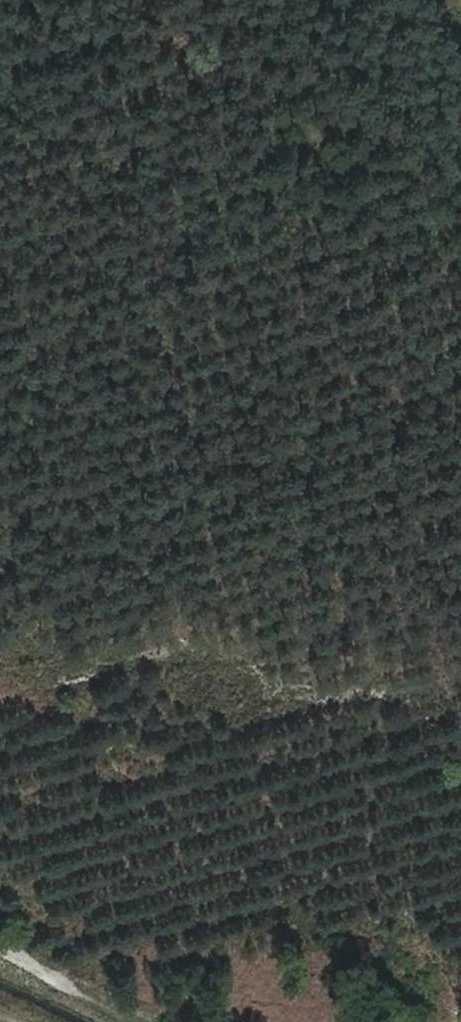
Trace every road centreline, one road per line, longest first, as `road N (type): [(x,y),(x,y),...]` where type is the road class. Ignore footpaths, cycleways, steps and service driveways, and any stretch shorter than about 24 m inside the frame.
road 1 (track): [(0,949),(150,1021)]

